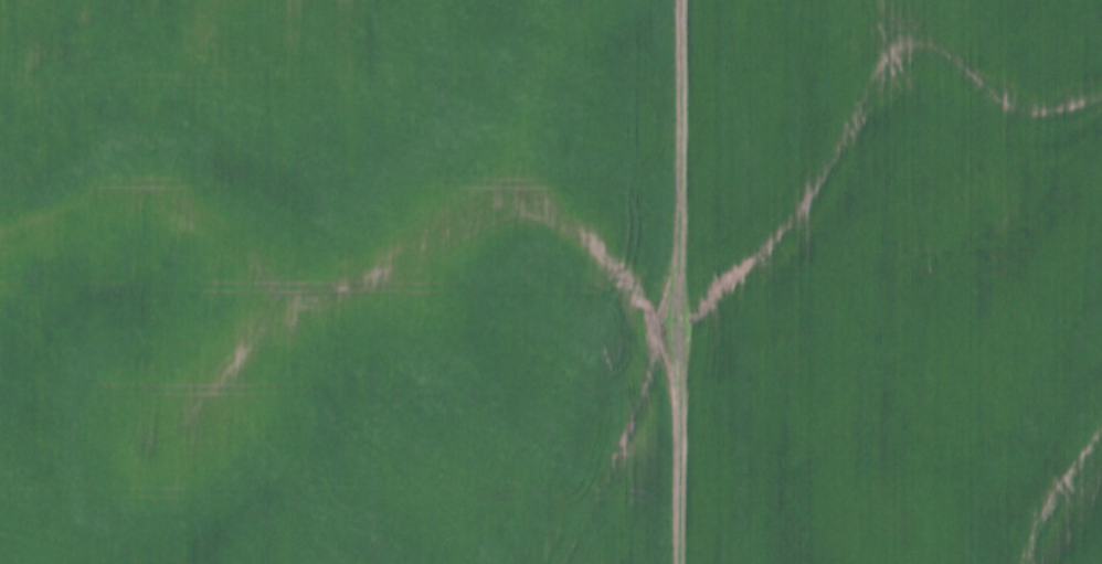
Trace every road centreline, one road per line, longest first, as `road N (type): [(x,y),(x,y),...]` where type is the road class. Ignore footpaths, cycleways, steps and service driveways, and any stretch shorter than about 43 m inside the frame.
road 1 (track): [(686,563),(686,0)]

